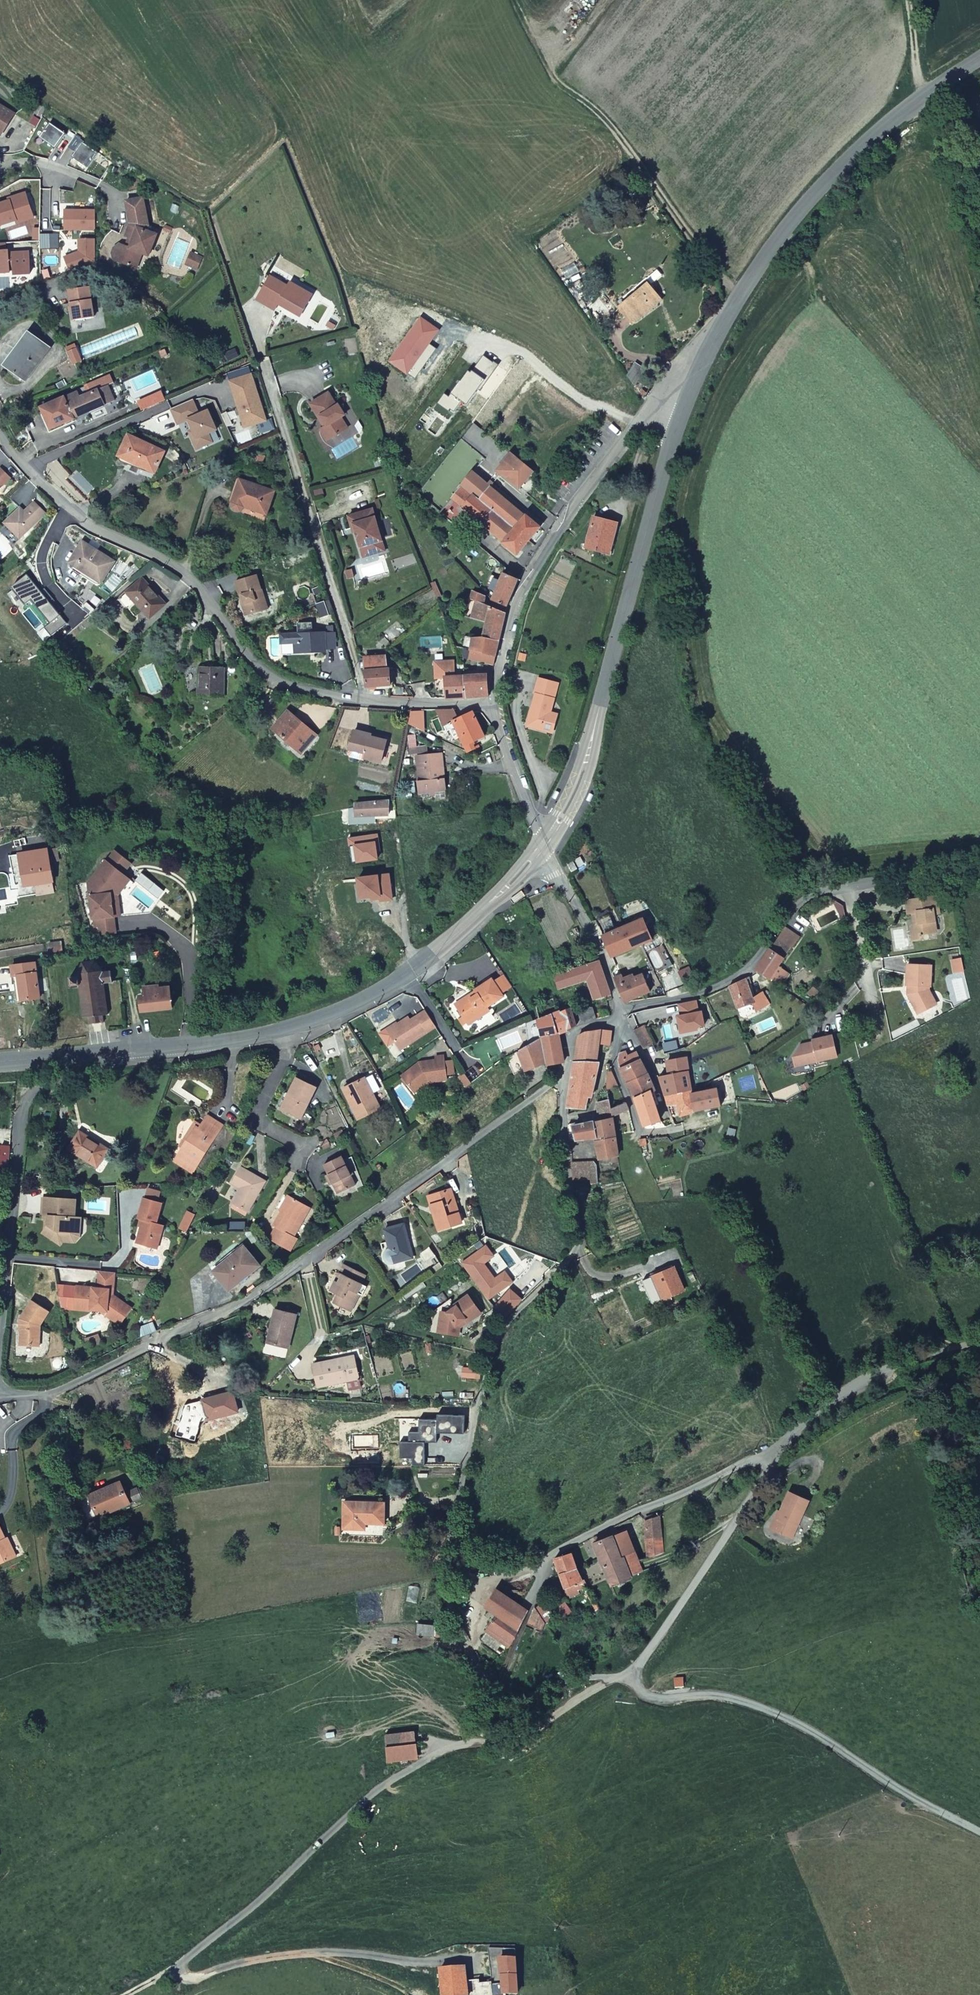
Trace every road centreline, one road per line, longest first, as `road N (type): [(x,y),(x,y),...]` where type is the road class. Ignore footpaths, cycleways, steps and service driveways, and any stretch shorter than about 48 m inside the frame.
road 1 (unclassified): [(617,1678),(544,1722),(462,1744),(400,1774),(180,1969),(194,1978),(314,1953),(472,1960)]
road 2 (residential): [(565,1078),(582,1243),(570,1266),(507,1324),(496,1349),(446,1588),(501,1704),(617,1678)]
road 3 (residential): [(565,1078),(237,1306),(53,1394),(0,1394)]
road 4 (residential): [(496,704),(330,695),(268,676),(179,567),(77,515),(0,433)]
road 5 (secondary): [(107,1053),(282,1029),(368,997),(460,931),(544,843)]
road 6 (secondary): [(544,843),(587,755),(685,404)]
road 7 (residential): [(621,1008),(687,998),(733,978),(816,895),(875,880),(979,873)]
road 8 (secondary): [(685,404),(729,312),(797,217),(838,169),(926,93)]
road 9 (unclassified): [(630,1672),(656,1698),(720,1695),(790,1720),(979,1832)]
road 10 (residential): [(496,704),(516,609),(556,534),(640,419),(665,402),(685,404)]
road 11 (residential): [(107,1053),(106,1067),(41,1084),(22,1100),(0,1317)]
road 12 (unclassified): [(770,1457),(762,1483),(630,1672)]
road 13 (residential): [(770,1457),(856,1385),(979,1338)]
road 14 (residential): [(544,843),(621,1008)]
road 15 (unclassified): [(926,93),(979,245)]
road 16 (residential): [(544,843),(496,704)]

